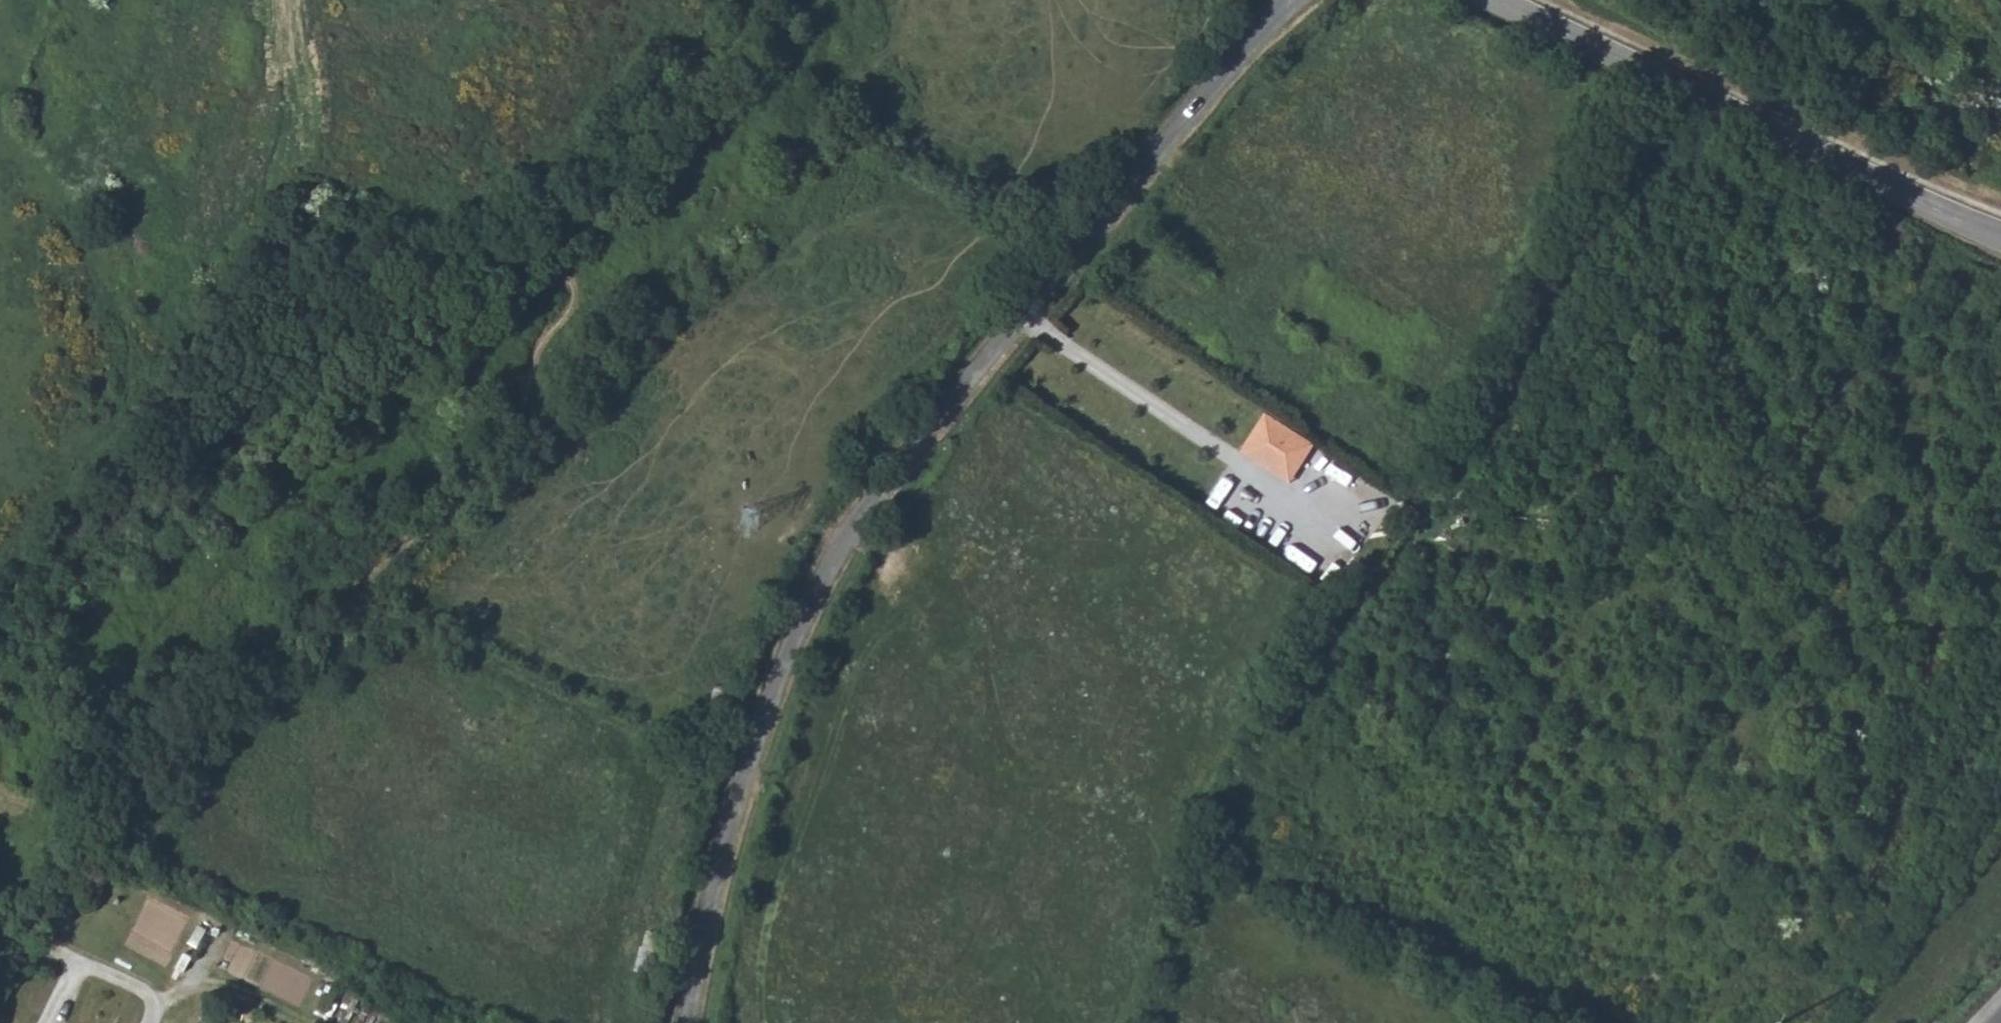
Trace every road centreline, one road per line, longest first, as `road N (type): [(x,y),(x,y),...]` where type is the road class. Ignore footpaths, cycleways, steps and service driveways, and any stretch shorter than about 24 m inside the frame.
road 1 (residential): [(686,1022),(721,843),(776,675),(855,519),(1292,0)]
road 2 (tertiary): [(2000,235),(1502,0)]

